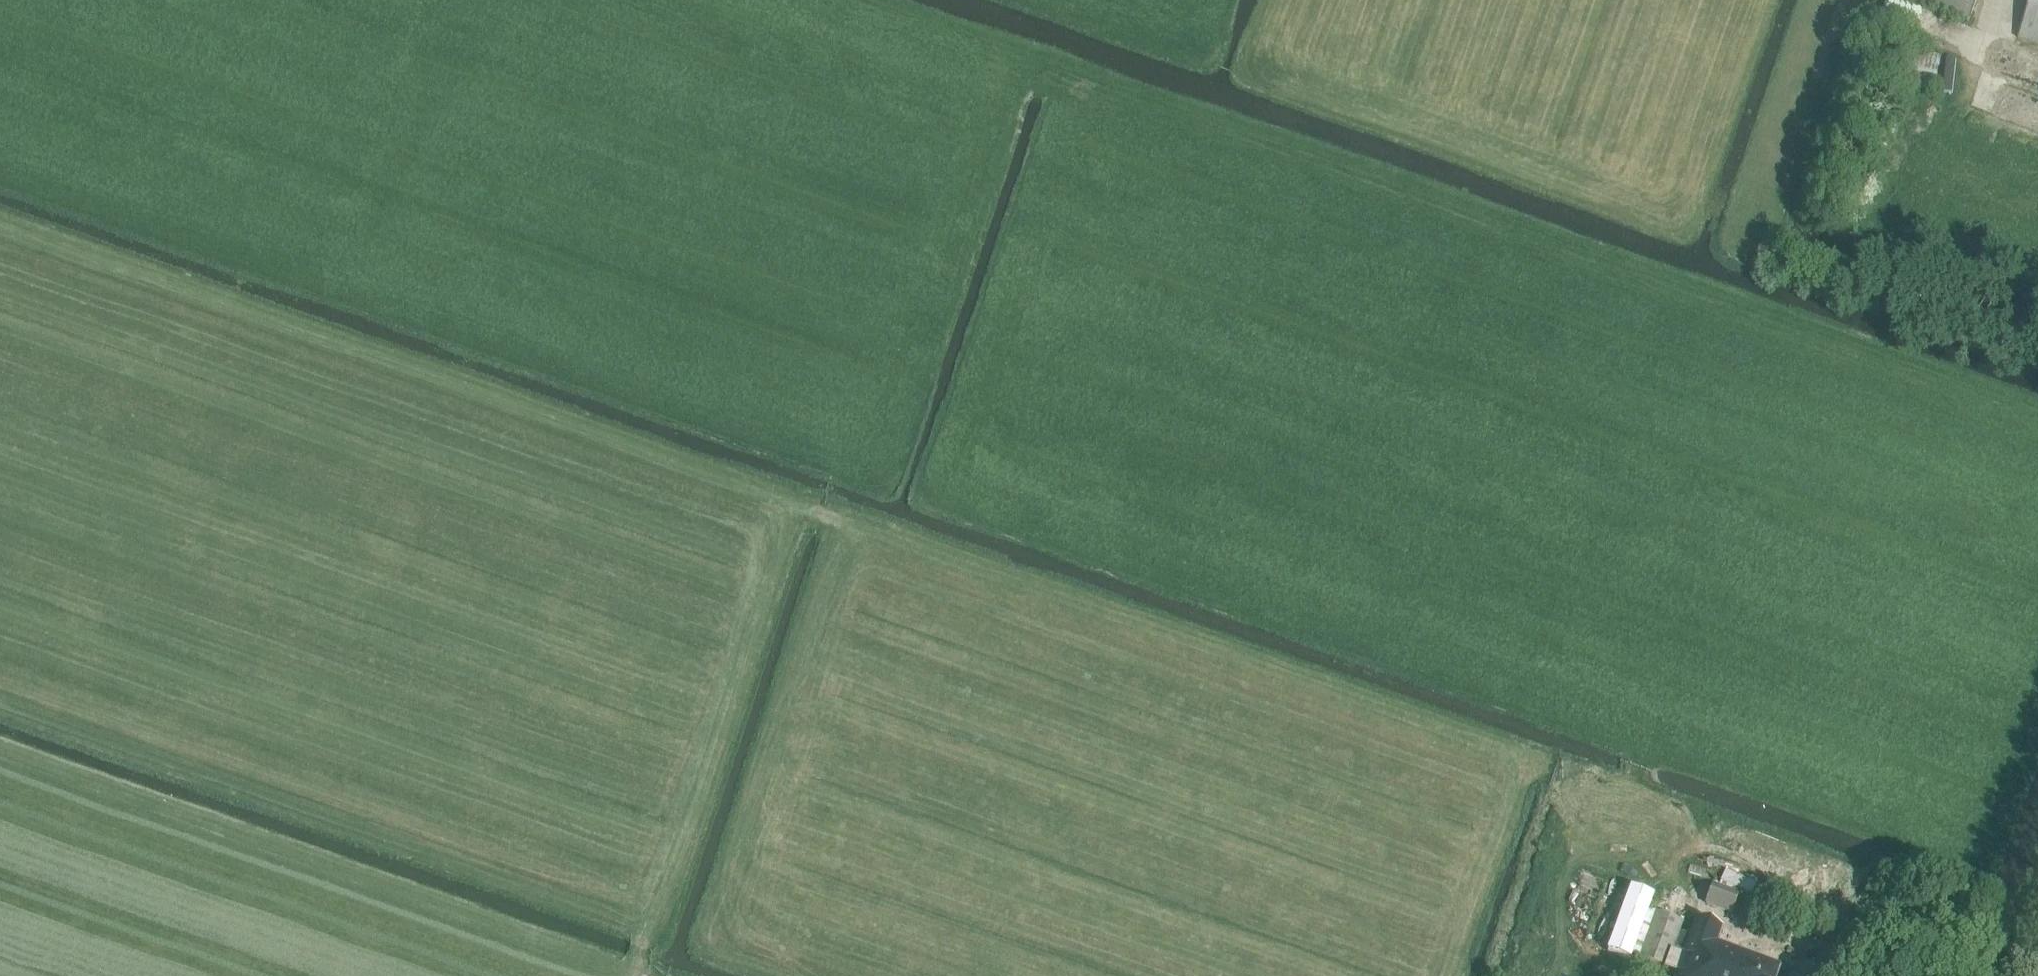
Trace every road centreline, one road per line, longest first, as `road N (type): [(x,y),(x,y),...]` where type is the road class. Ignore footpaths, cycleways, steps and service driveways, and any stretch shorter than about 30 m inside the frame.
road 1 (track): [(0,757),(614,975)]

